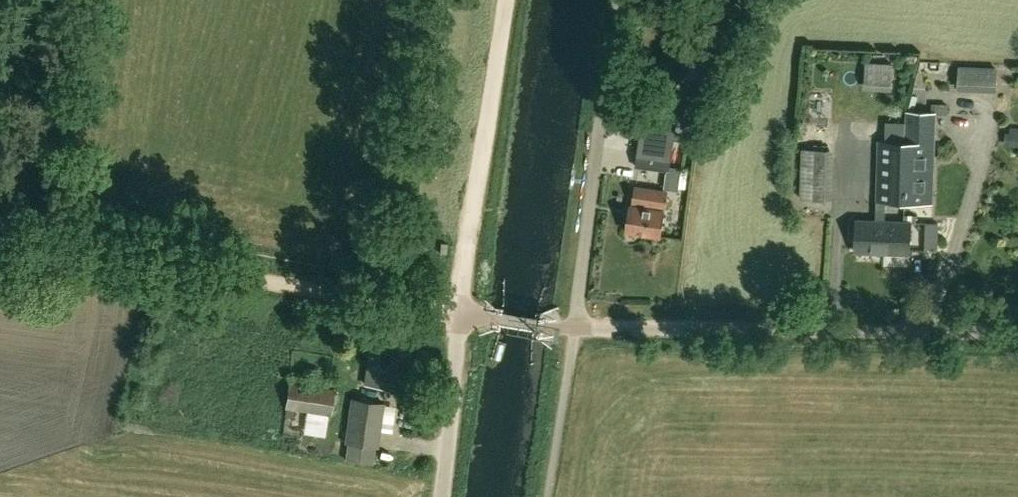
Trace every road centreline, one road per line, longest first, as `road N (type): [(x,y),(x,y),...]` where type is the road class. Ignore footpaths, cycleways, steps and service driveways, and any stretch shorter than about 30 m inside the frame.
road 1 (track): [(461,315),(0,235)]
road 2 (unclassified): [(1017,336),(573,328)]
road 3 (unclassified): [(573,328),(615,0)]
road 4 (unclassified): [(441,496),(461,315),(573,328)]
road 5 (track): [(464,290),(510,0)]

